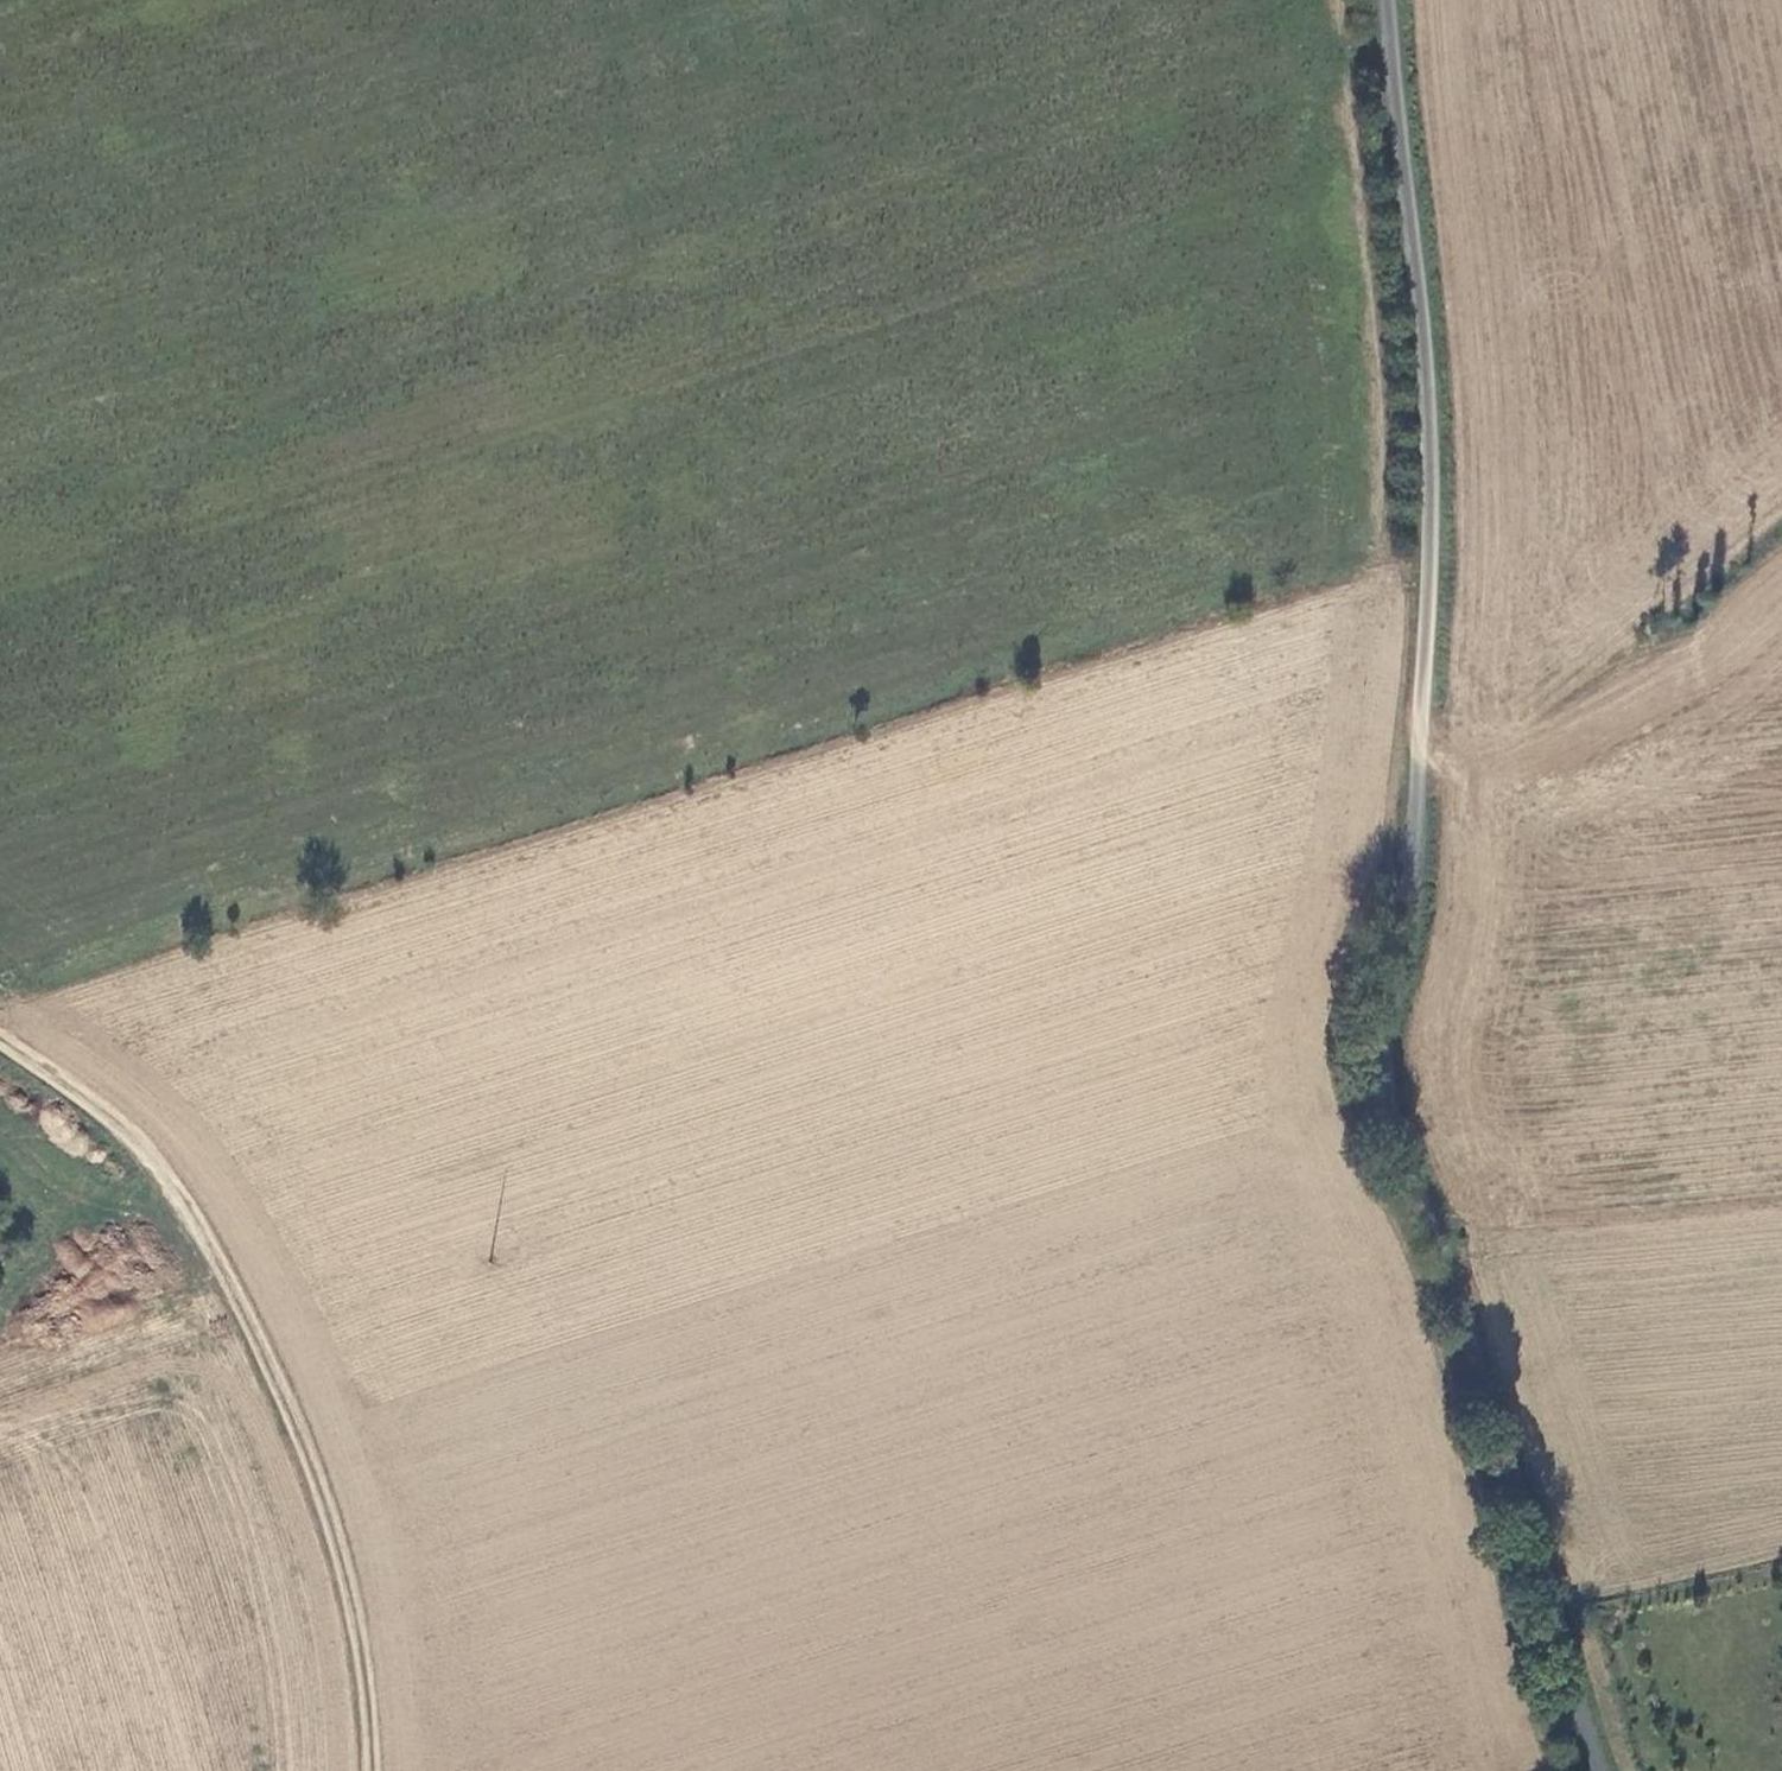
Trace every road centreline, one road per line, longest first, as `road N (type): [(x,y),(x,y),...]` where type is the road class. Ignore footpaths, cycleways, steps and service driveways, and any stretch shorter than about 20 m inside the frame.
road 1 (residential): [(1389,0),(1428,375),(1433,532),(1384,1047),(1390,1113),(1479,1371),(1599,1770)]
road 2 (track): [(0,1038),(96,1107),(164,1178),(231,1289),(299,1440),(342,1570),(372,1770)]

